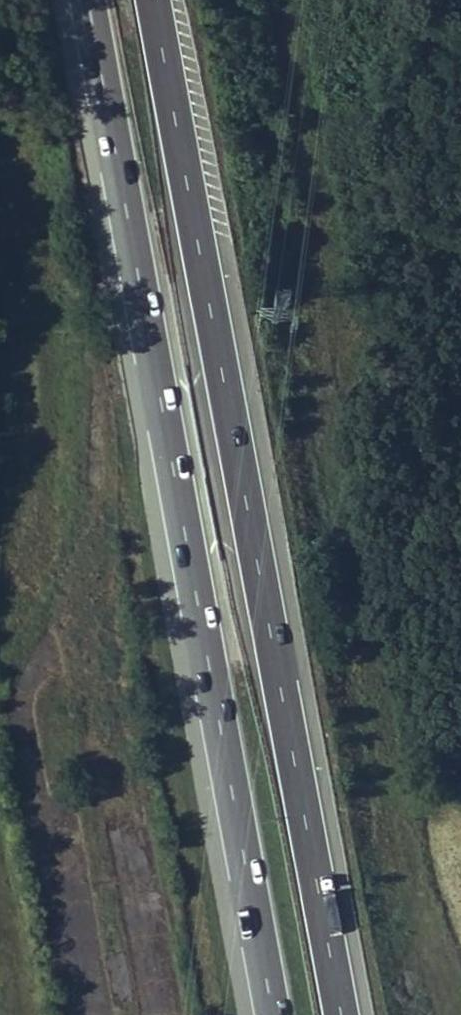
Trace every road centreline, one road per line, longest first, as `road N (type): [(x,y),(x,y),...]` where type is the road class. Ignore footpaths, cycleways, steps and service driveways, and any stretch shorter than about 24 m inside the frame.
road 1 (motorway): [(341,1014),(153,0)]
road 2 (motorway): [(86,0),(274,1014)]

